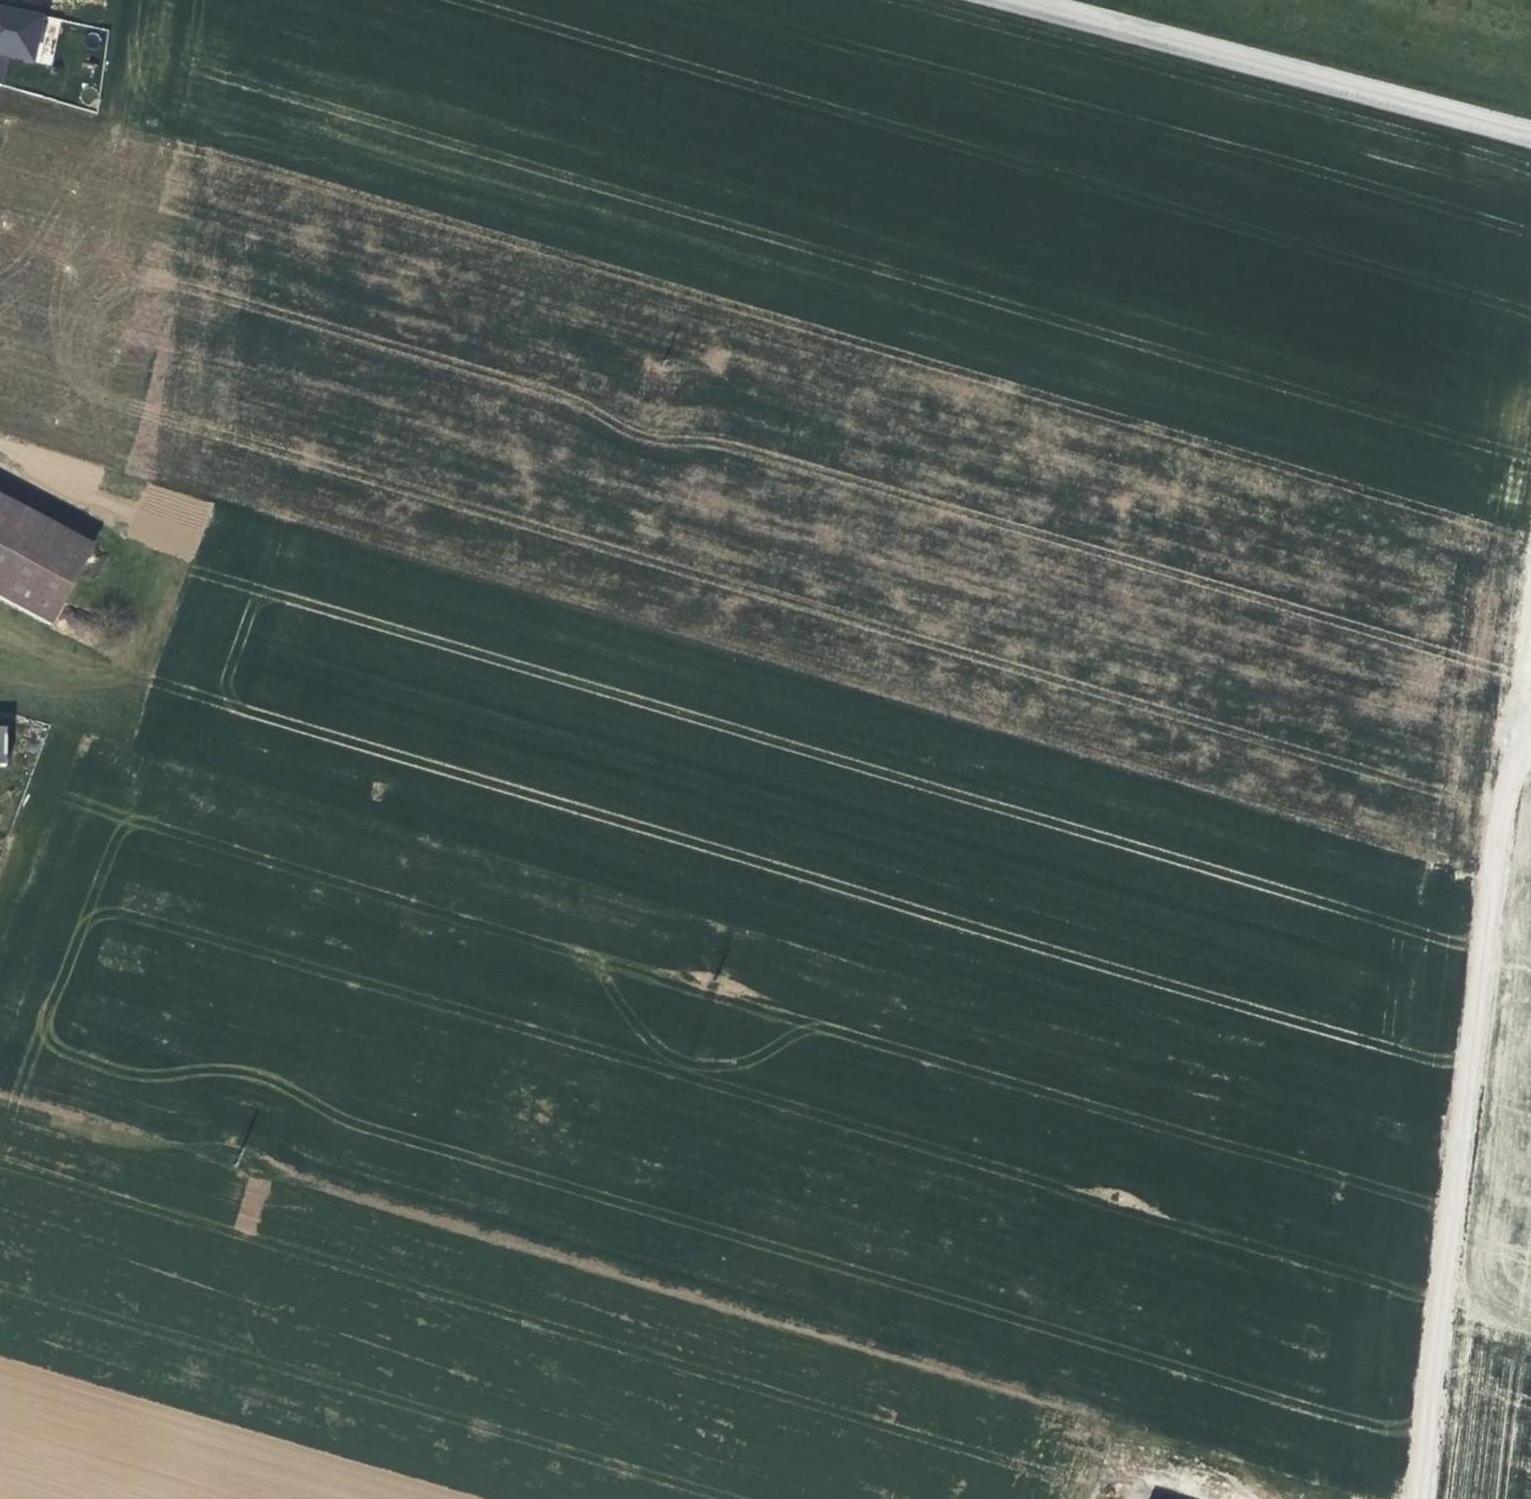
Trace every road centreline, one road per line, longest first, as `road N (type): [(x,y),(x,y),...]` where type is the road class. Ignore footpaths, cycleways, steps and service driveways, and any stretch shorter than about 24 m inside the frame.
road 1 (track): [(1418,1498),(1509,790),(1530,729)]
road 2 (tertiary): [(1530,130),(1022,0)]

